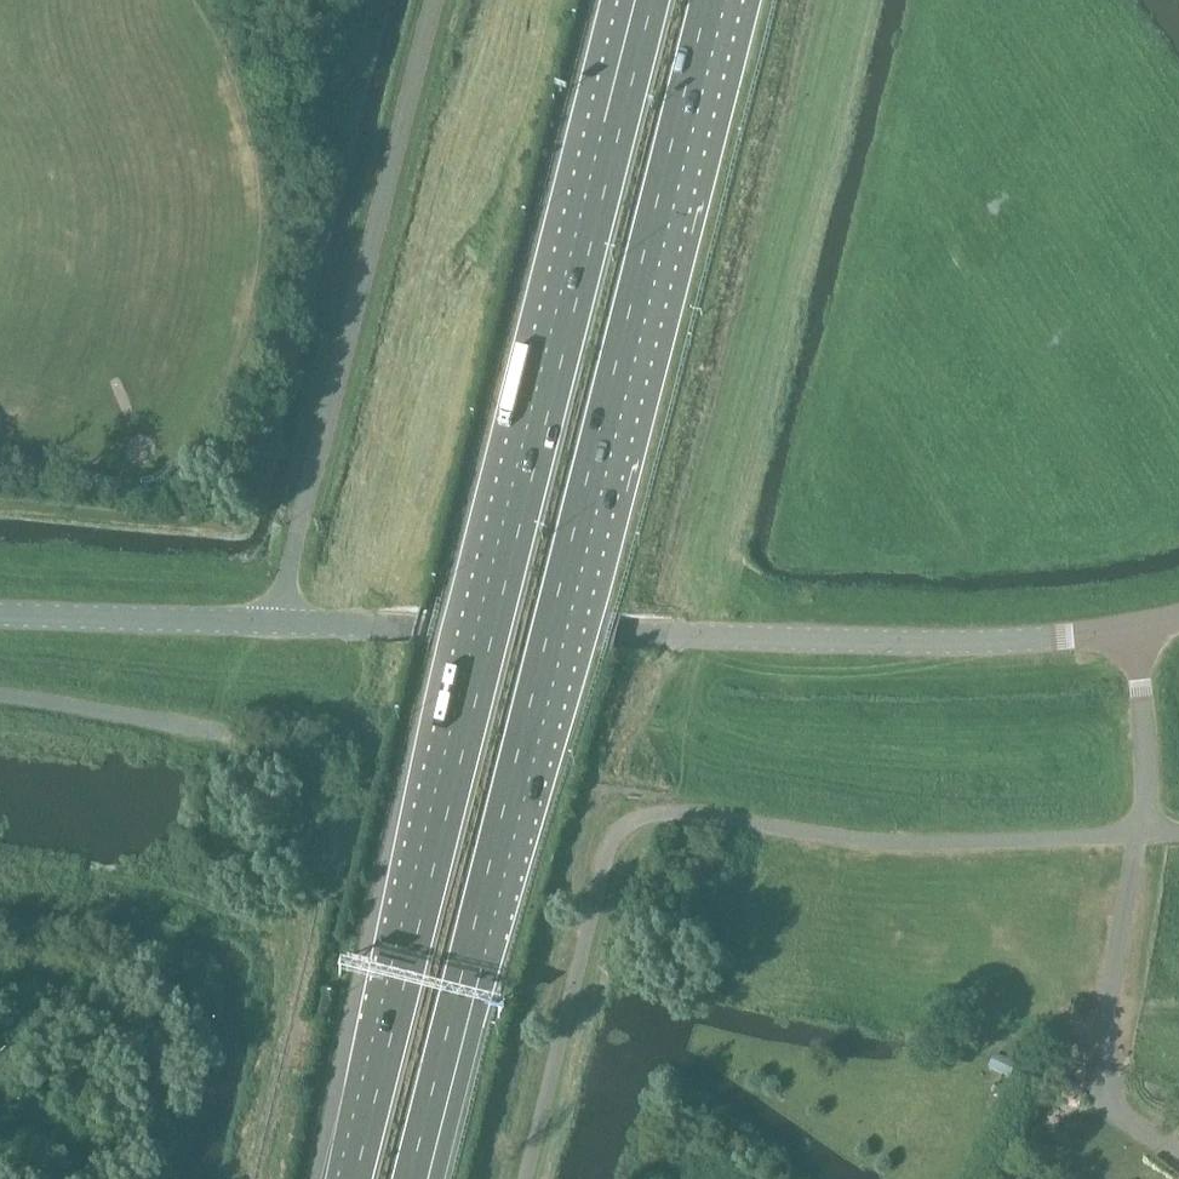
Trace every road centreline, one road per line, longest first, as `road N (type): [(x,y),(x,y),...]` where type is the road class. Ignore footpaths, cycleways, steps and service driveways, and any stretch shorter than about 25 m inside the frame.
road 1 (motorway): [(418,1178),(718,0)]
road 2 (motorway): [(654,0),(356,1178)]
road 3 (tertiary): [(1143,634),(978,647),(0,612)]
road 4 (unclassified): [(1140,840),(1111,973),(1106,1095),(1147,1137),(1178,1157)]
road 5 (unclassified): [(237,745),(198,730),(0,701)]
road 6 (unclassified): [(916,847),(1140,840)]
road 7 (unclassified): [(1140,840),(1143,634)]

